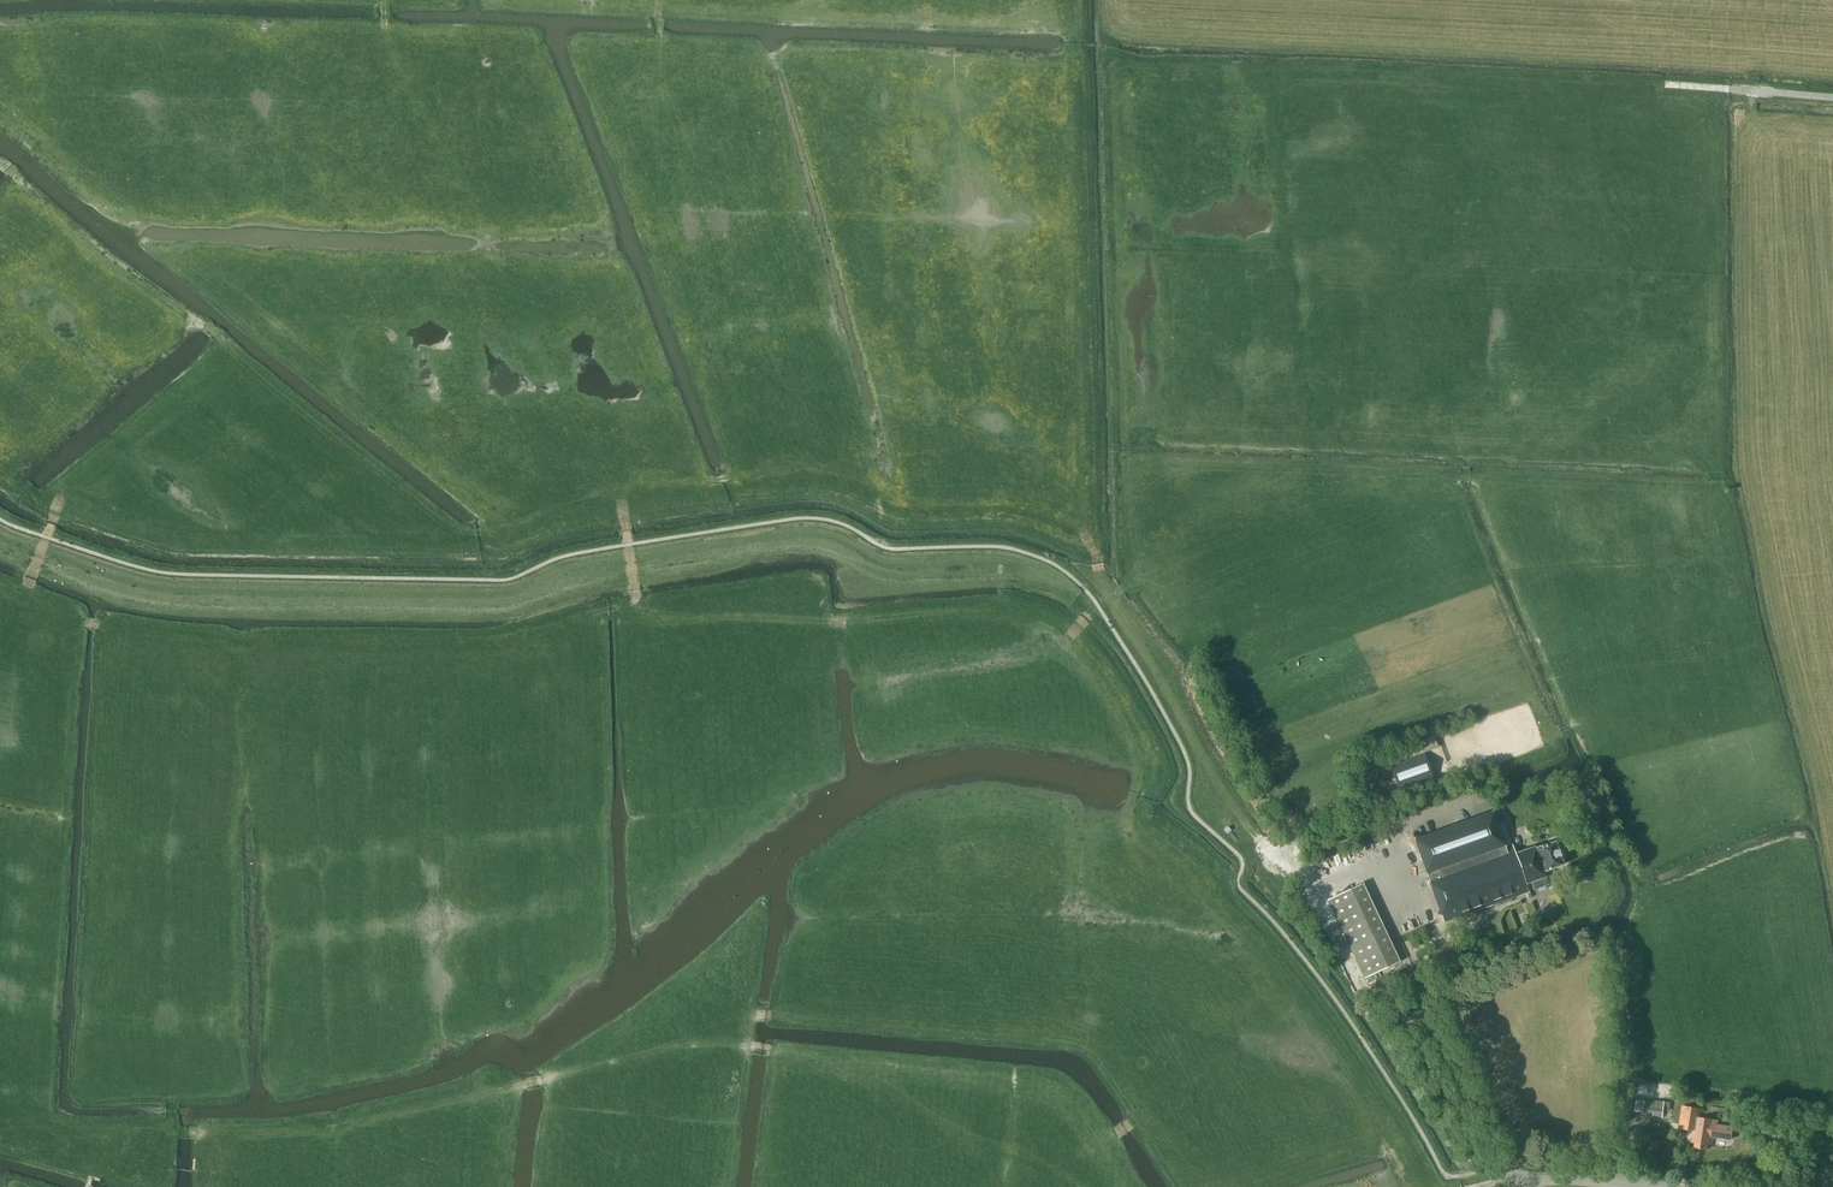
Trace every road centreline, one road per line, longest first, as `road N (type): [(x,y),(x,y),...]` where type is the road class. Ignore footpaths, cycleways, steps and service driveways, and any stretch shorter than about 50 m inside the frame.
road 1 (unclassified): [(1523,1186),(1547,1180),(1658,1186)]

